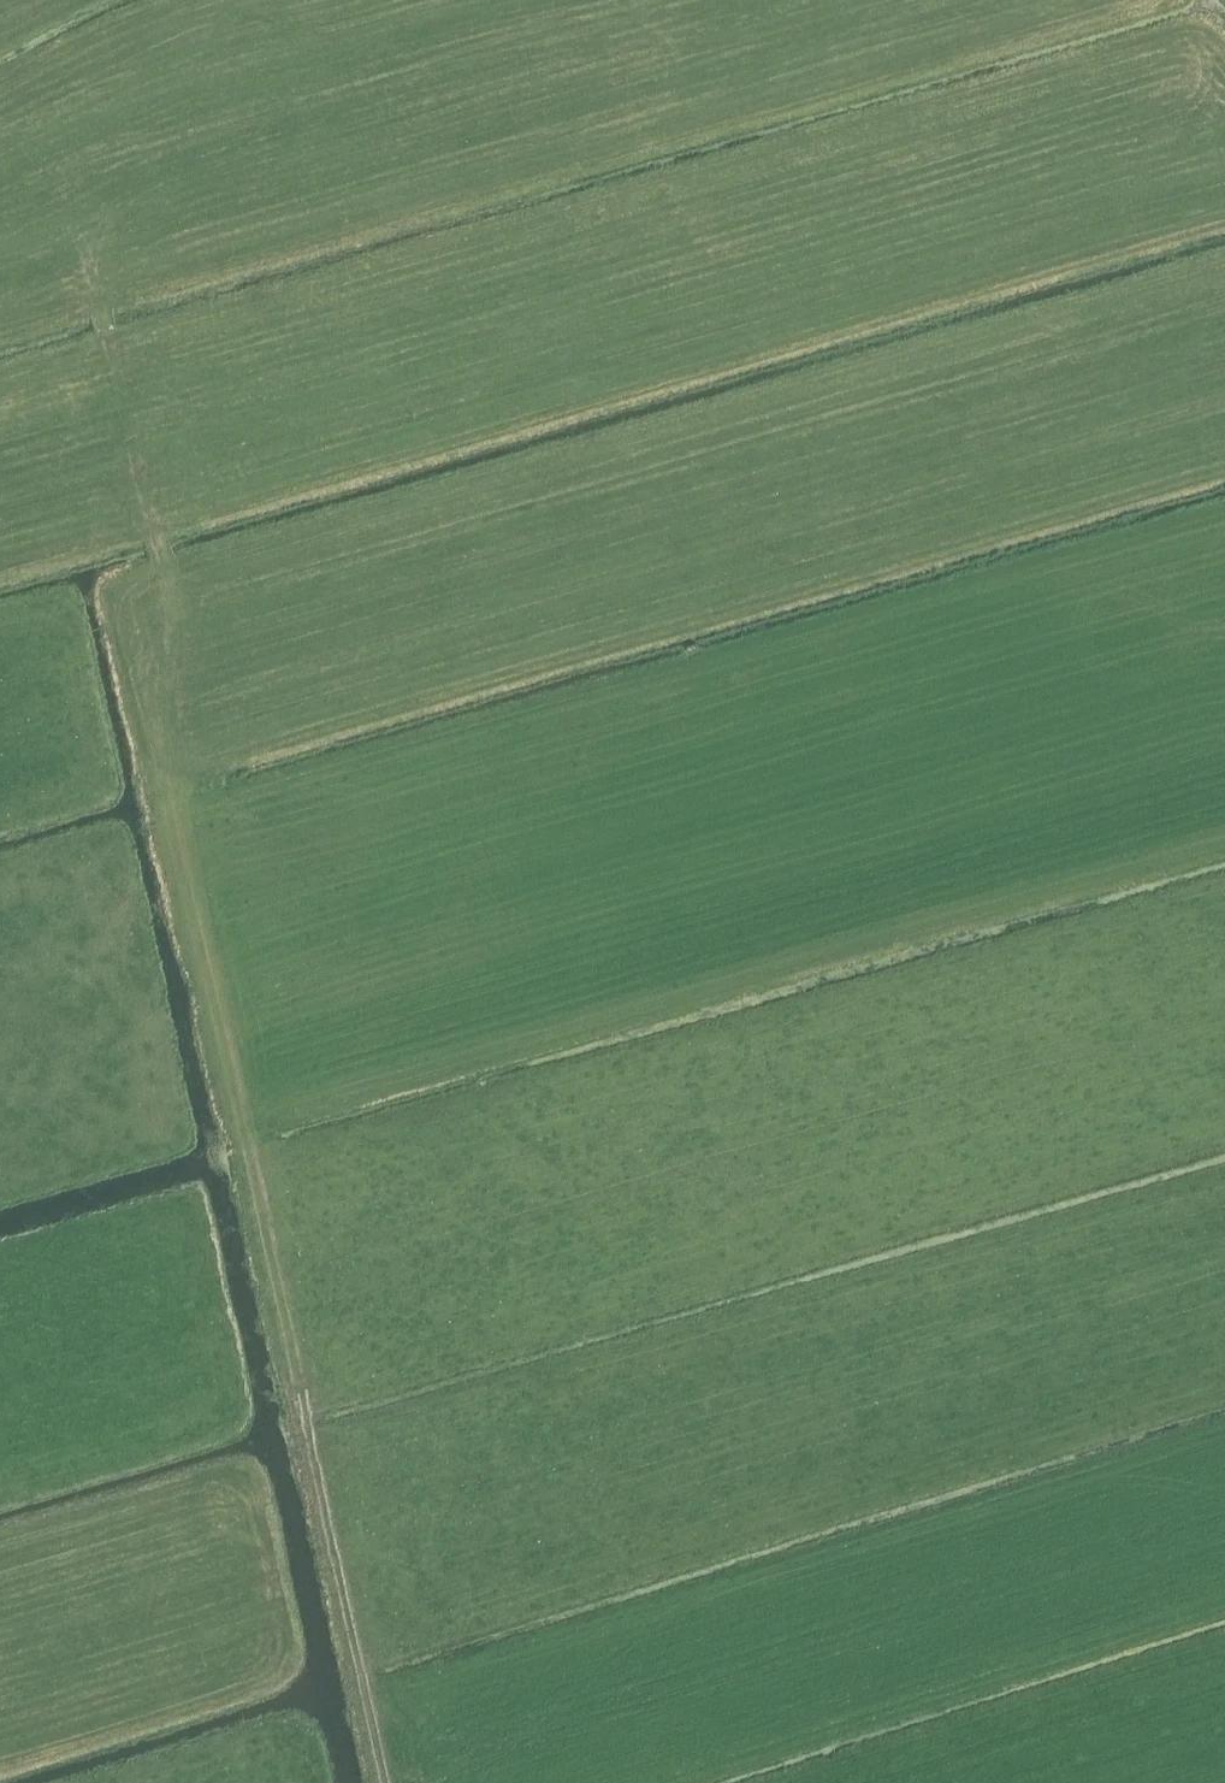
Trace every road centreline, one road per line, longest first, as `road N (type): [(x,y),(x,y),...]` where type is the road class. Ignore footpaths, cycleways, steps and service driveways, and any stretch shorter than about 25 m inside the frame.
road 1 (track): [(154,524),(164,563),(166,769),(384,1782)]
road 2 (track): [(100,307),(154,524),(0,553)]

